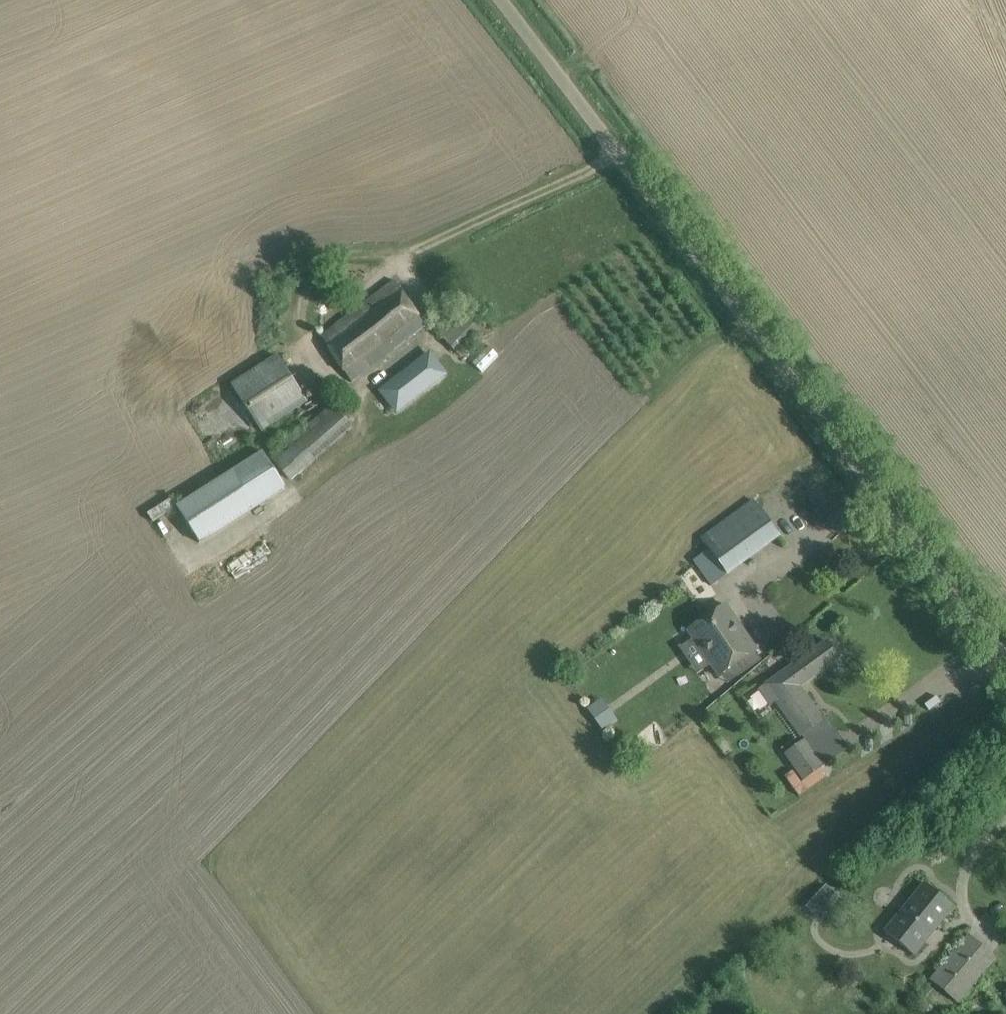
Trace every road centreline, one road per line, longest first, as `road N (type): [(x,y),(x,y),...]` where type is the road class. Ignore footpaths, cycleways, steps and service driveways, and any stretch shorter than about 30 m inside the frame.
road 1 (unclassified): [(1005,649),(503,0)]

